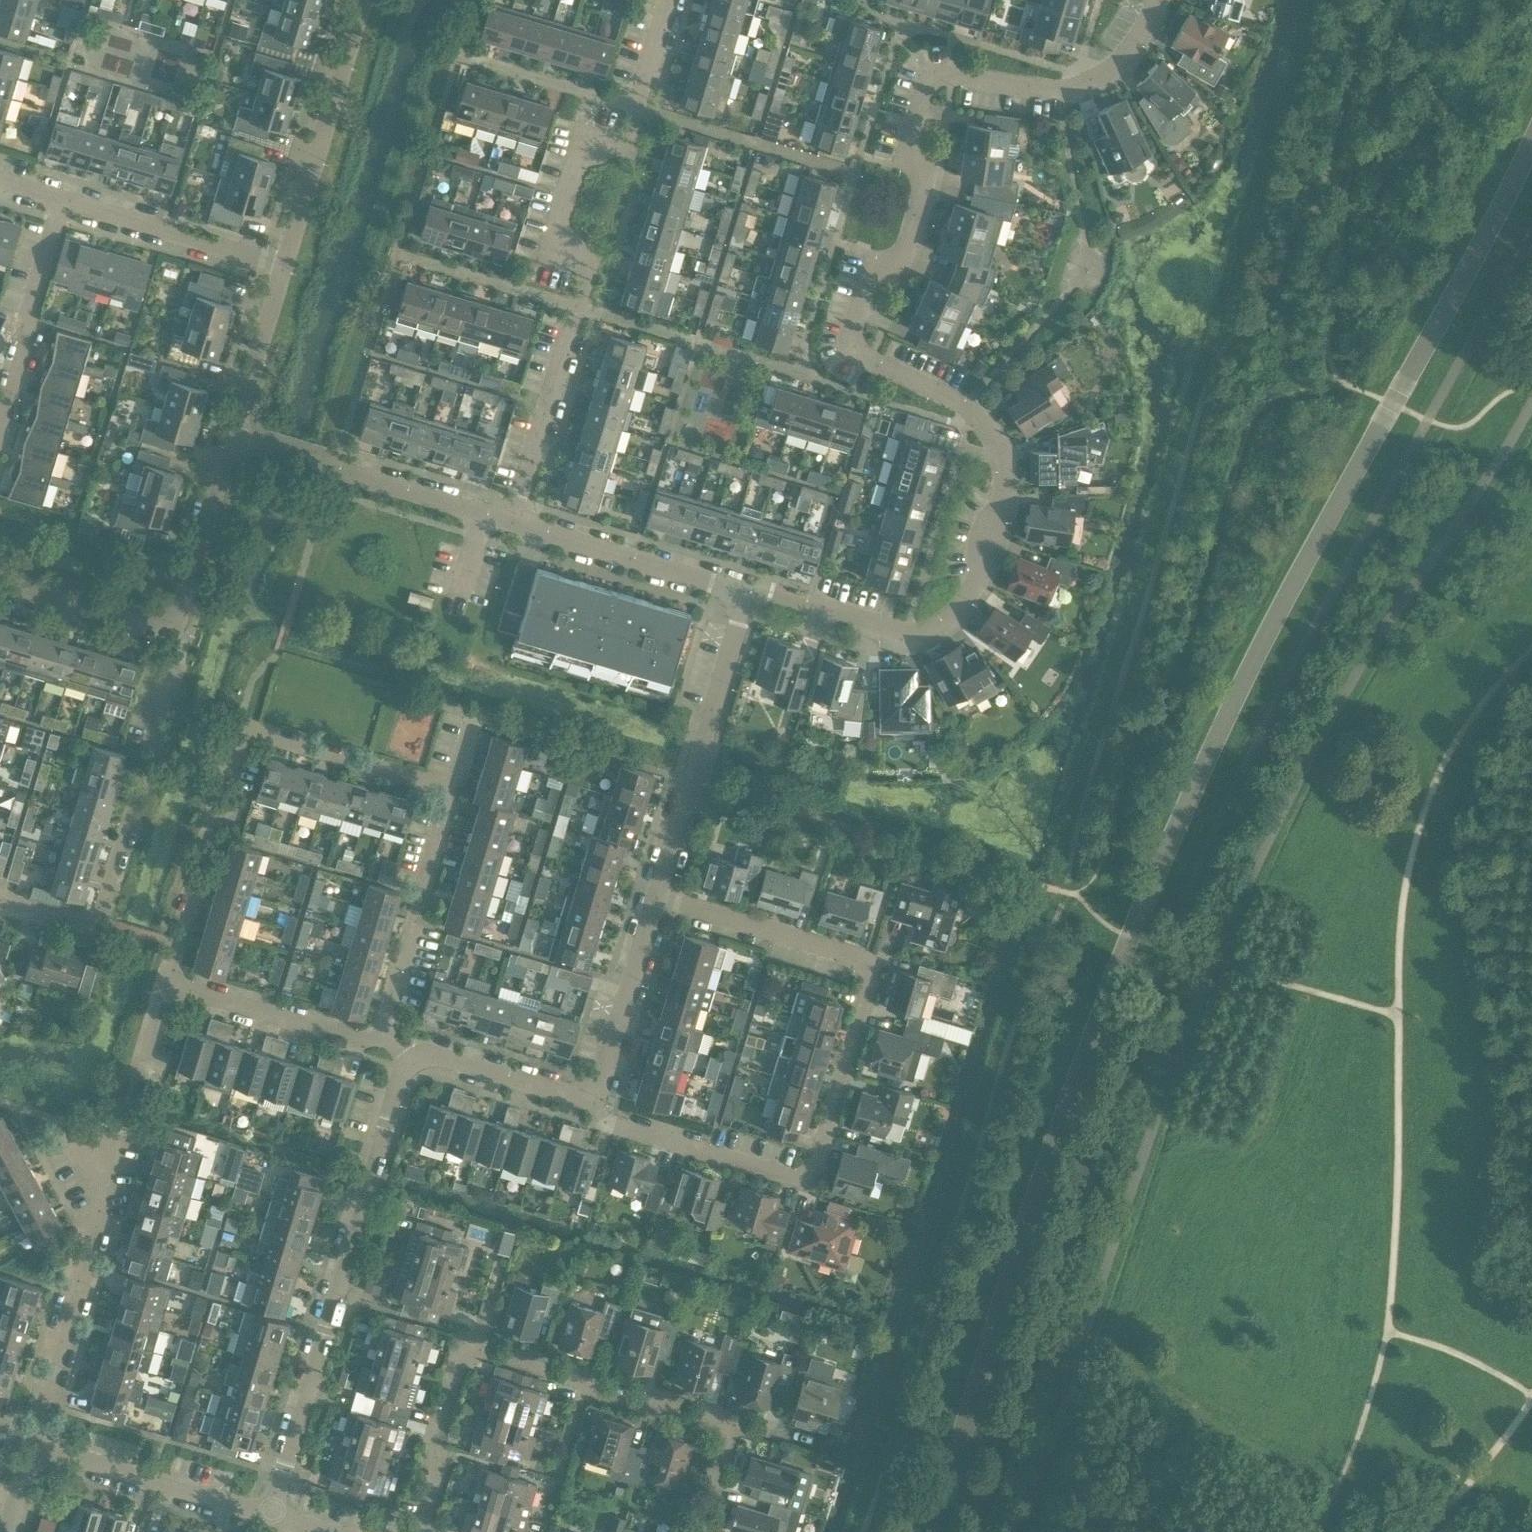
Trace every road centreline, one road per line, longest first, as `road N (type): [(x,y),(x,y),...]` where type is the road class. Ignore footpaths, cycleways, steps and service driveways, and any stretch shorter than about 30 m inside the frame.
road 1 (unclassified): [(935,1531),(1040,1184),(1173,837),(1260,654),(1531,144)]
road 2 (residential): [(748,587),(909,638),(944,625),(971,597),(1001,518),(1003,476),(963,413),(875,370),(856,343),(864,293),(904,241),(917,198),(916,109),(932,84),(965,79),(1058,94),(1118,58),(1153,0)]
road 3 (residential): [(592,1102),(625,1131),(809,1182),(871,979),(867,958),(656,897)]
road 4 (residential): [(419,1531),(436,1479),(427,1447),(460,1345),(726,1427),(697,1531)]
road 5 (residential): [(165,984),(241,731),(454,792)]
road 6 (residential): [(267,1516),(403,1070),(415,1058)]
road 7 (residential): [(39,1461),(36,1420),(117,1139),(0,1103)]
road 8 (residential): [(0,901),(74,924),(105,921),(180,658),(175,632)]
road 9 (residential): [(748,587),(656,897)]
road 10 (residential): [(234,438),(519,522)]
road 11 (residential): [(285,266),(365,0)]
road 12 (residential): [(578,309),(590,268),(554,240),(566,195),(579,153),(626,144),(637,108)]
road 13 (residential): [(378,1042),(413,919),(432,893),(454,792)]
road 14 (residential): [(519,522),(748,587)]
road 15 (residential): [(0,428),(64,200)]
road 16 (residential): [(39,1461),(76,1462),(267,1516)]
road 17 (residential): [(285,266),(64,200)]
road 18 (residential): [(519,522),(578,309)]
road 19 (residential): [(378,1042),(165,984)]
road 20 (residential): [(656,897),(592,1102)]
road 21 (residential): [(175,632),(234,438)]
road 22 (residential): [(578,309),(398,255)]
road 23 (residential): [(637,108),(458,55)]
road 24 (residential): [(592,1102),(439,1057),(415,1058)]
road 25 (residential): [(0,582),(175,632)]
road 26 (residential): [(234,438),(285,266)]

